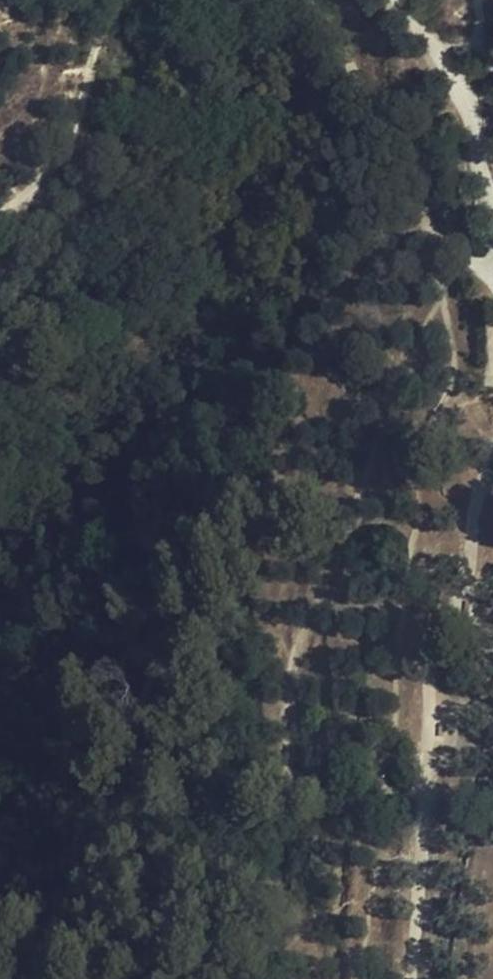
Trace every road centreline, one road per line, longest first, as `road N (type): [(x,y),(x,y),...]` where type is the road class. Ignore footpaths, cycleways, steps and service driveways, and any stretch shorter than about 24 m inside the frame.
road 1 (track): [(414,978),(428,688),(447,621),(467,589),(476,513),(492,466)]
road 2 (track): [(492,202),(456,79),(395,0)]

